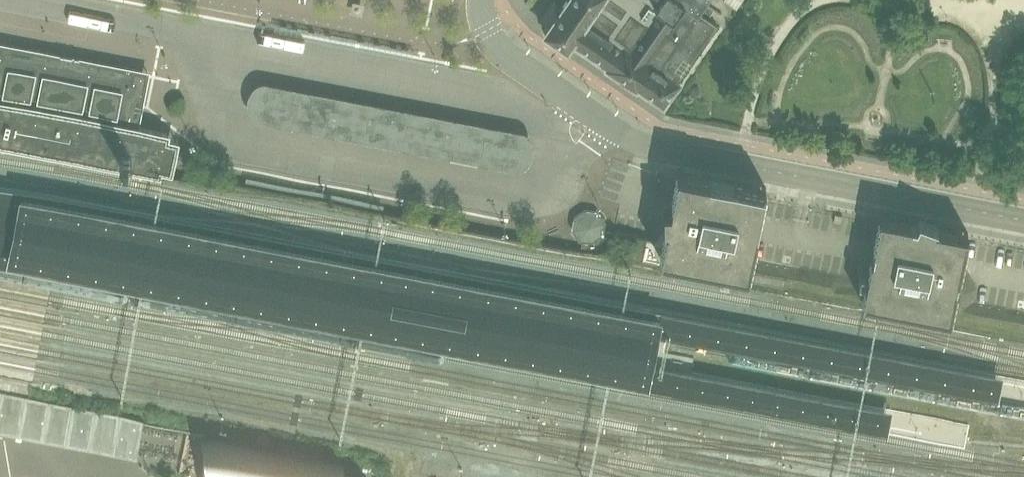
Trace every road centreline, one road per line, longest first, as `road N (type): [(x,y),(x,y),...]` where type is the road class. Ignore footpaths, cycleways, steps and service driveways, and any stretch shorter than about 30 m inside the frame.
road 1 (residential): [(1023,219),(655,148),(577,104)]
road 2 (unclassified): [(577,104),(502,51),(484,0)]

